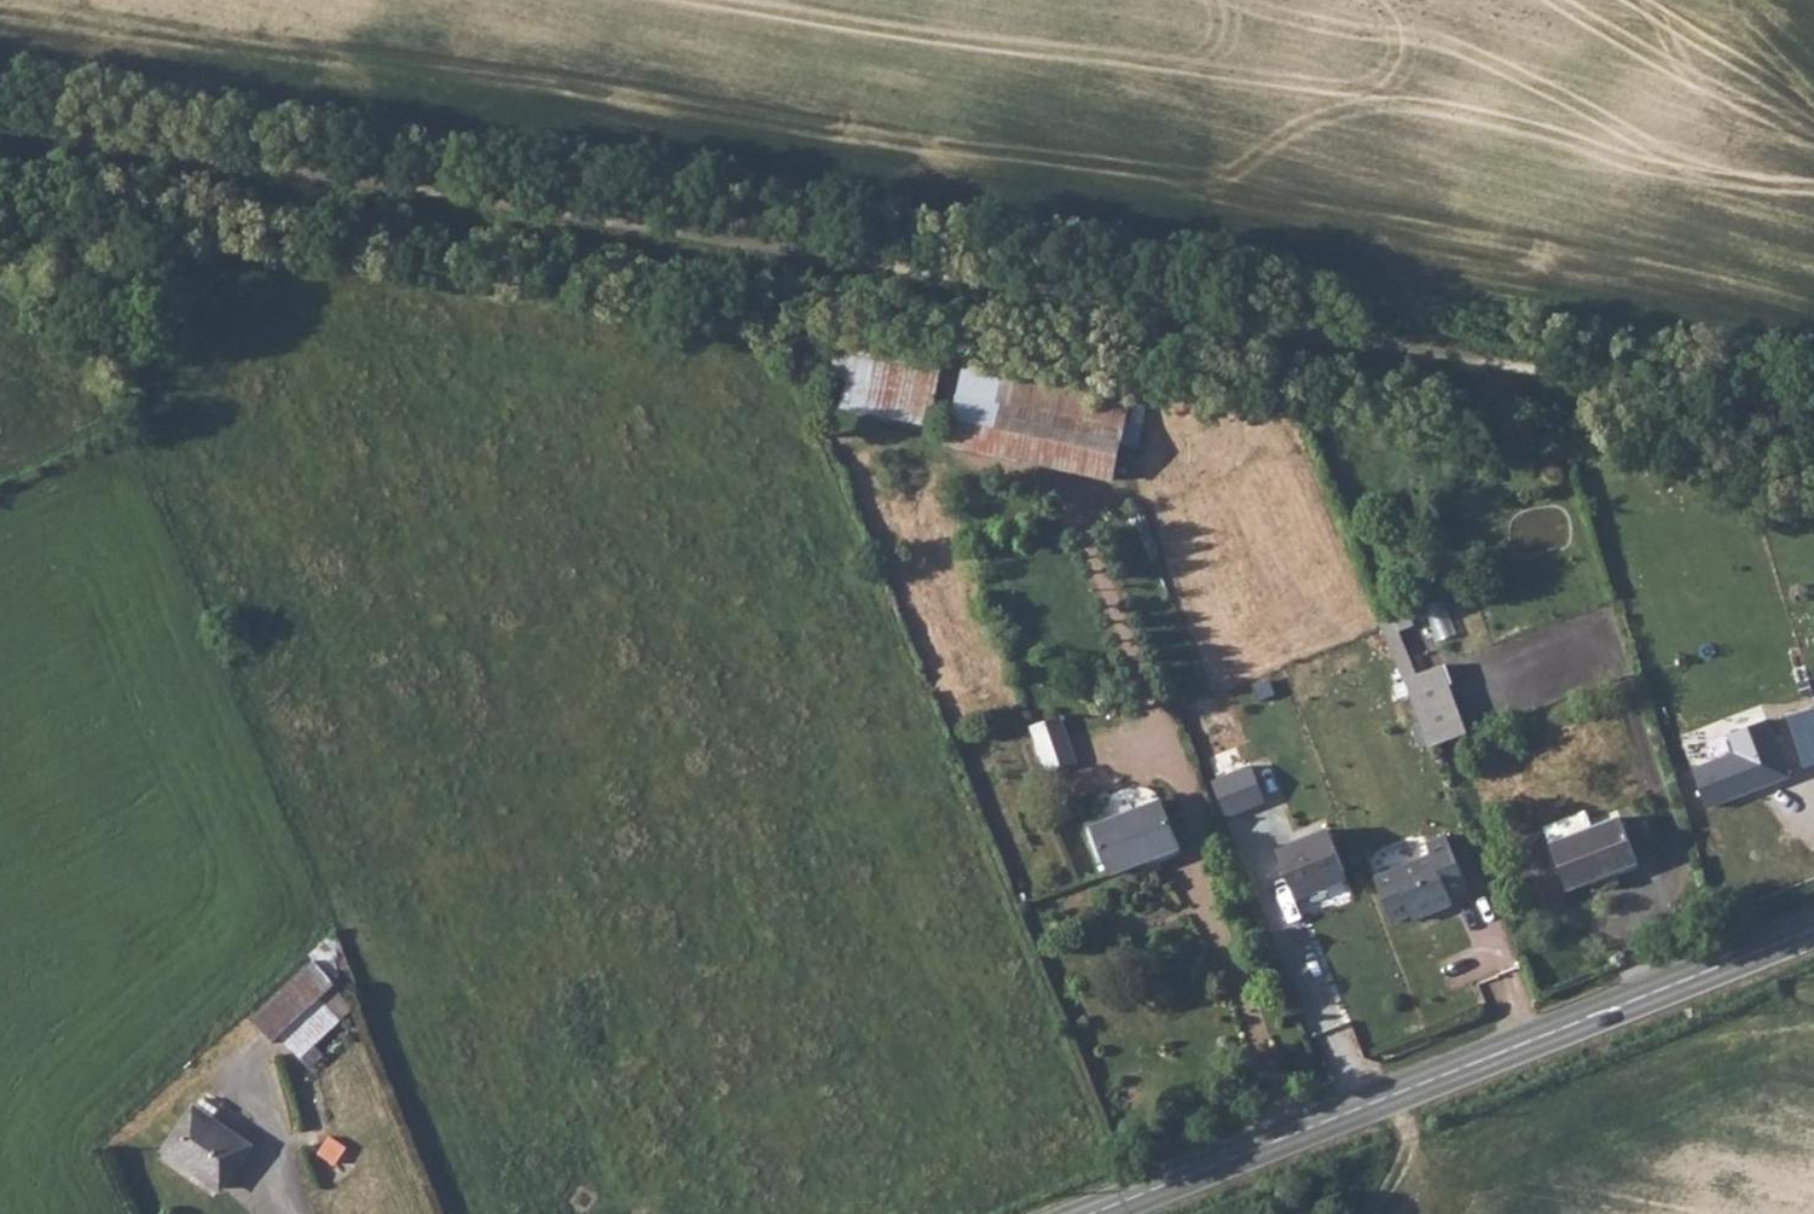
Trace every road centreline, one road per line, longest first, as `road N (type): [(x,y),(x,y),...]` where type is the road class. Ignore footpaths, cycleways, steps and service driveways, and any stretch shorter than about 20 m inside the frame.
road 1 (secondary): [(1095,1213),(1813,930)]

